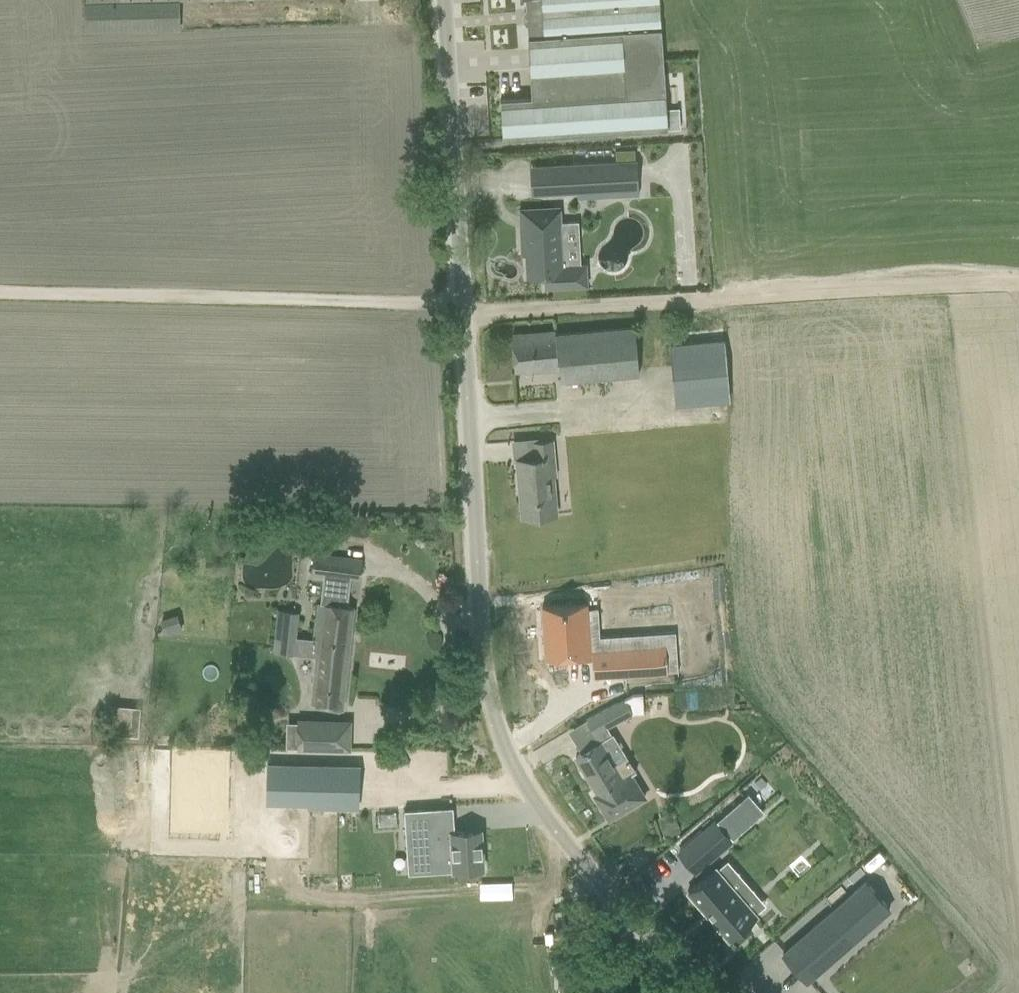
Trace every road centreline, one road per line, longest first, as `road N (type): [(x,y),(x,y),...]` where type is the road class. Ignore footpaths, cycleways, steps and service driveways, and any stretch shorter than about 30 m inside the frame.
road 1 (unclassified): [(699,992),(550,825),(498,718),(465,313),(454,0)]
road 2 (track): [(465,313),(1018,283)]
road 3 (track): [(0,297),(464,300)]

